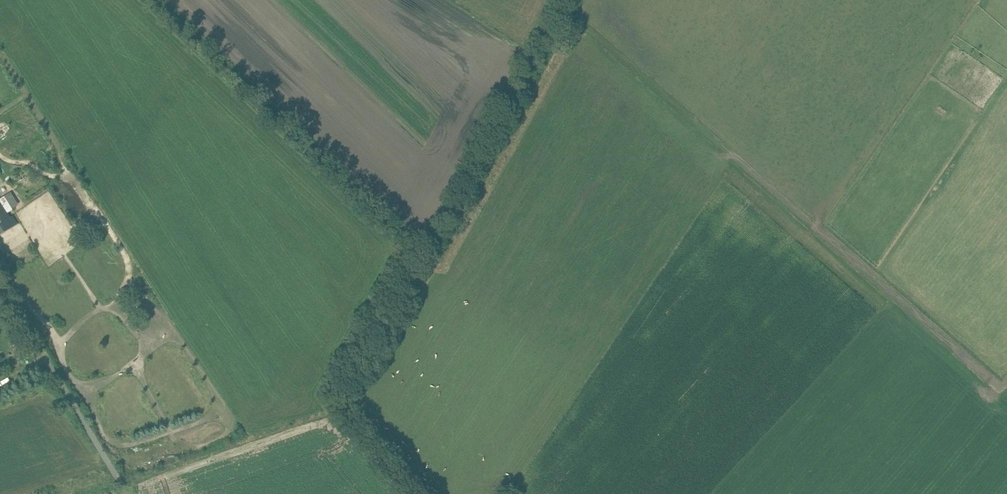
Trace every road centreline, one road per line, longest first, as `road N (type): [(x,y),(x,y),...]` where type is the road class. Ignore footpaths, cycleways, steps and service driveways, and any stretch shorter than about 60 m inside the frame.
road 1 (unclassified): [(119,480),(0,287)]

